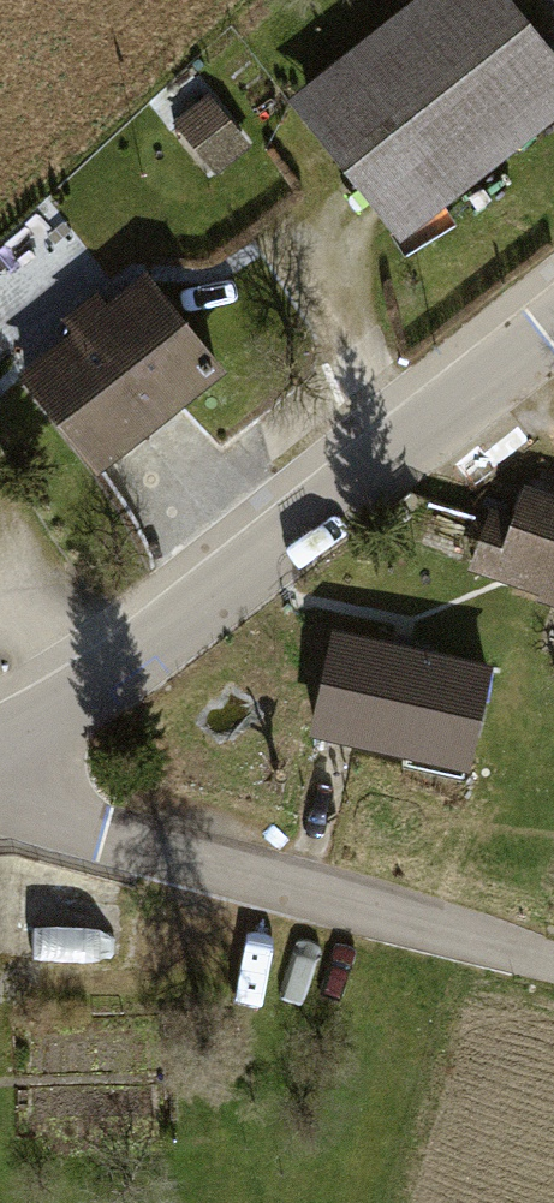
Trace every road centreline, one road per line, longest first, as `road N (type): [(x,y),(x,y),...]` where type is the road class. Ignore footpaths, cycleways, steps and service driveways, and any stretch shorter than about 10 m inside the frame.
road 1 (residential): [(0,731),(178,630),(553,324)]
road 2 (track): [(0,799),(553,971)]

